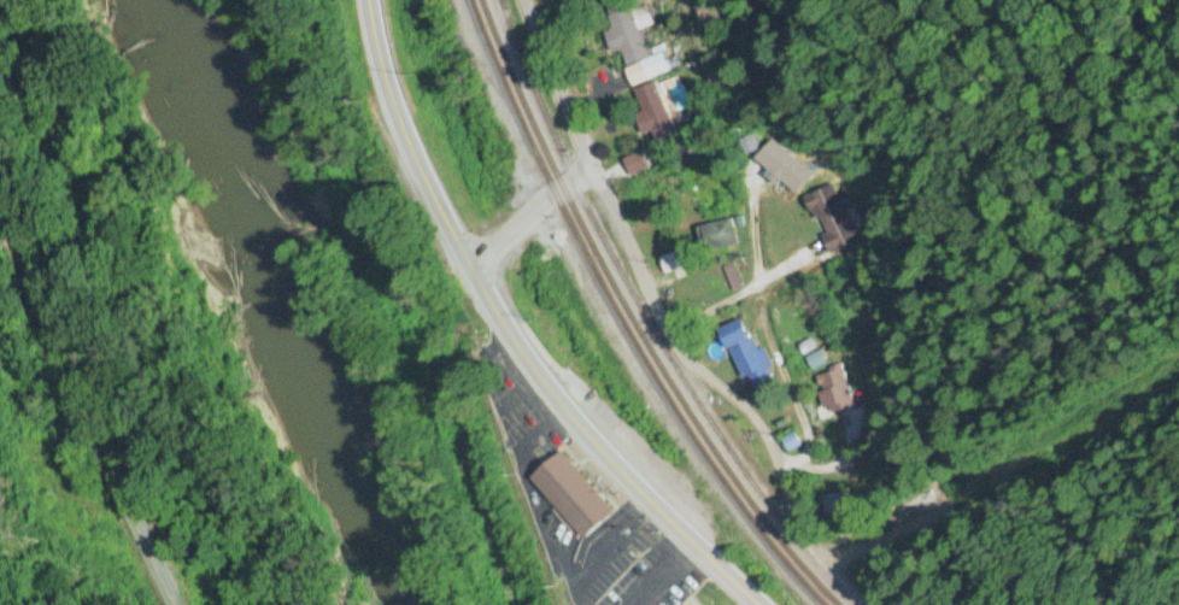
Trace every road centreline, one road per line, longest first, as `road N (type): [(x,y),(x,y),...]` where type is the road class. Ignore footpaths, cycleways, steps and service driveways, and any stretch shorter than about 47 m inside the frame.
road 1 (primary): [(756,604),(612,470),(493,312),(405,147),(365,0)]
road 2 (secondary): [(178,604),(116,482),(0,193)]
road 3 (residential): [(591,165),(468,266)]

